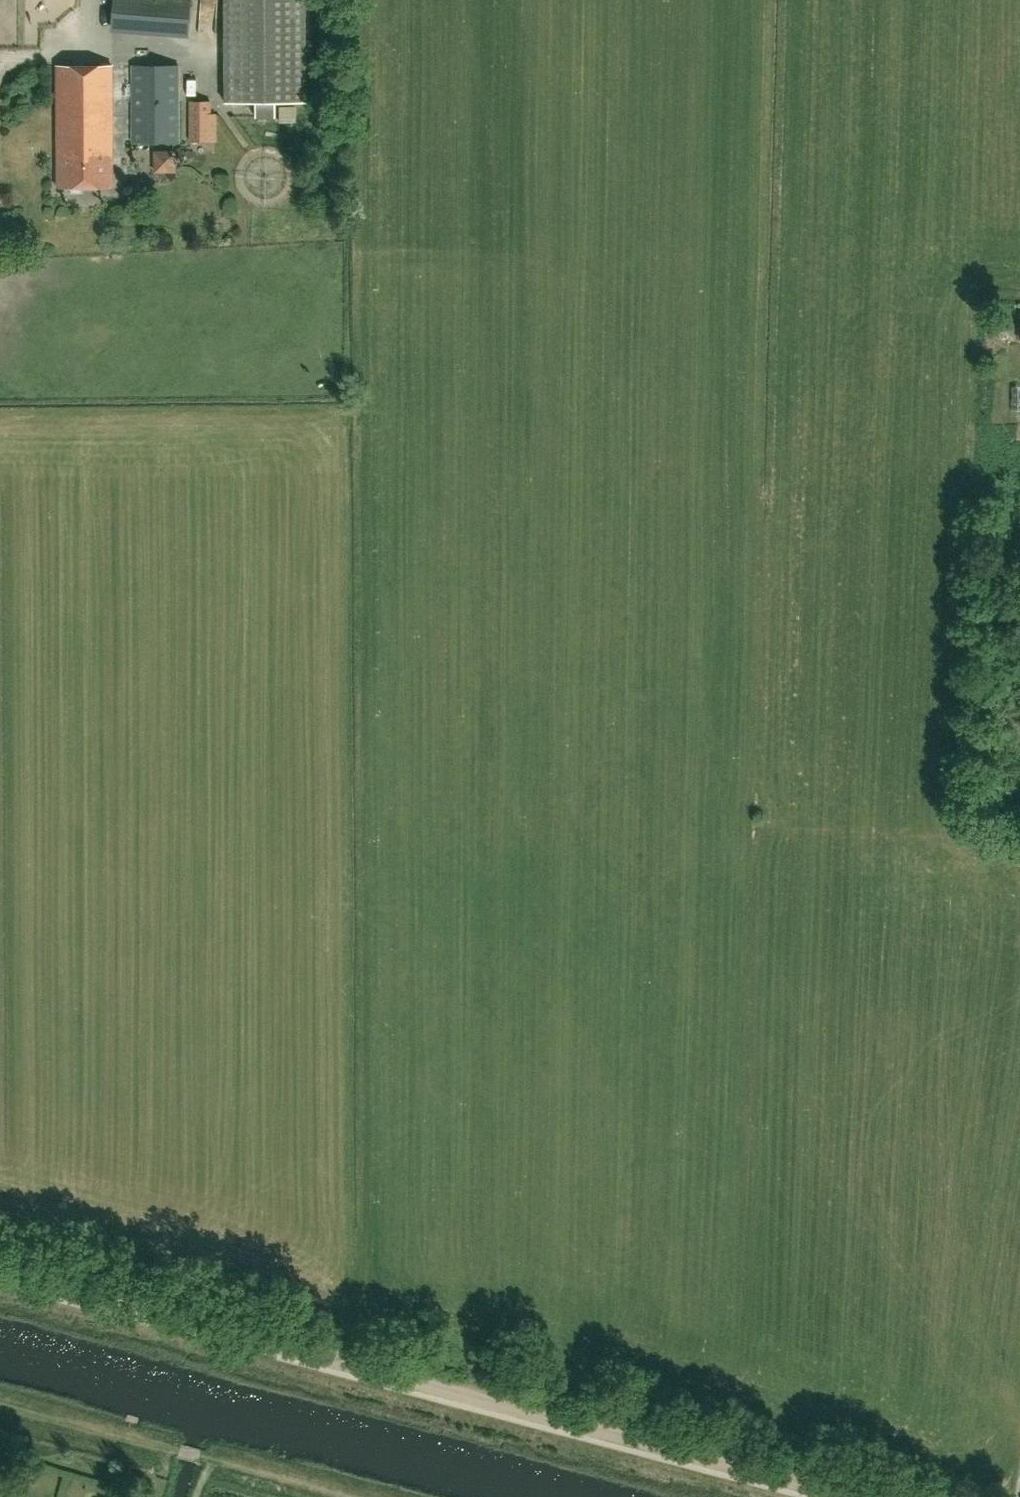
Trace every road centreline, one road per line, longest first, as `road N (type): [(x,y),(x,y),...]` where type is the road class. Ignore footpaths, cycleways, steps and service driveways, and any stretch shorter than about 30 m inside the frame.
road 1 (track): [(858,1496),(0,1263)]

